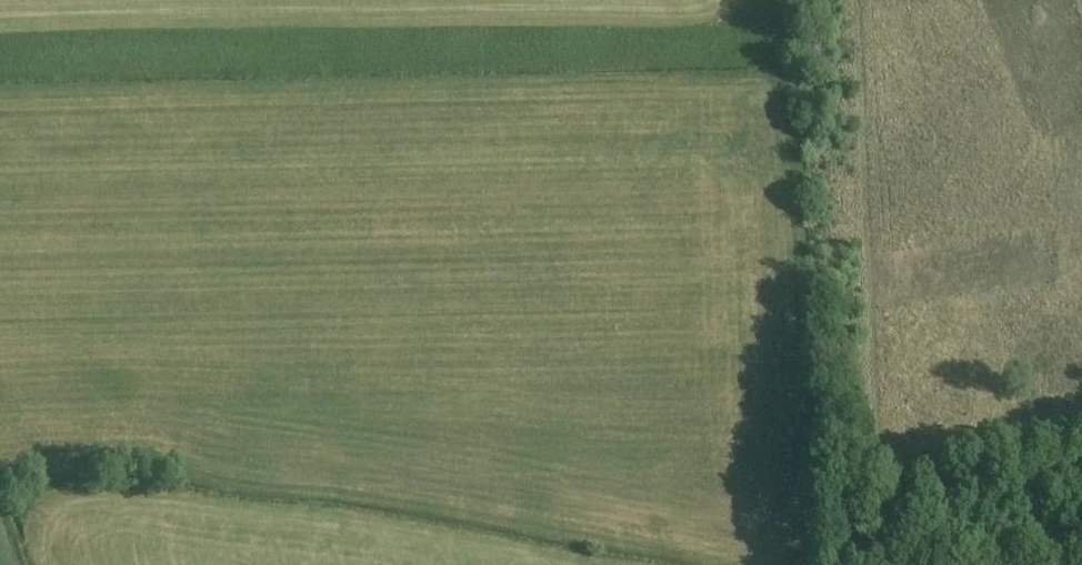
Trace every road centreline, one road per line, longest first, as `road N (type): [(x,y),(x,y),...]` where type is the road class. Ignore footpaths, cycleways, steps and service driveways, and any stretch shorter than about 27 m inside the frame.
road 1 (track): [(1081,468),(849,513)]

